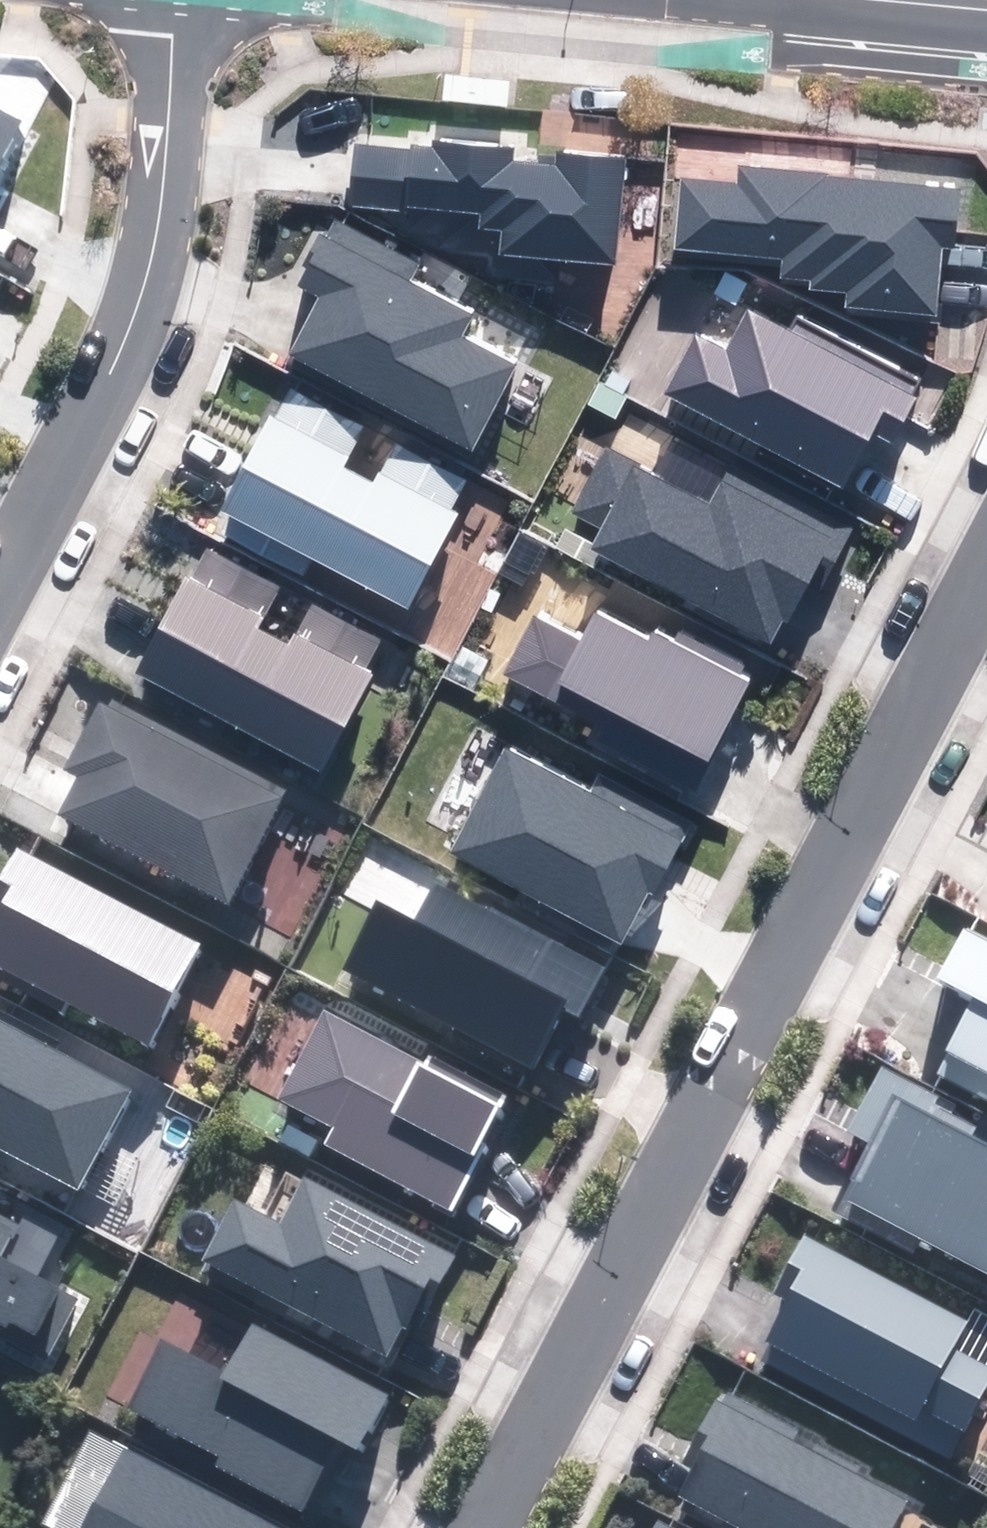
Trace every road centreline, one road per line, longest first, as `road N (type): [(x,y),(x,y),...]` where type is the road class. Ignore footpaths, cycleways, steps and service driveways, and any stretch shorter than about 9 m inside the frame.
road 1 (residential): [(490,1527),(986,597)]
road 2 (residential): [(0,604),(156,305),(190,0)]

